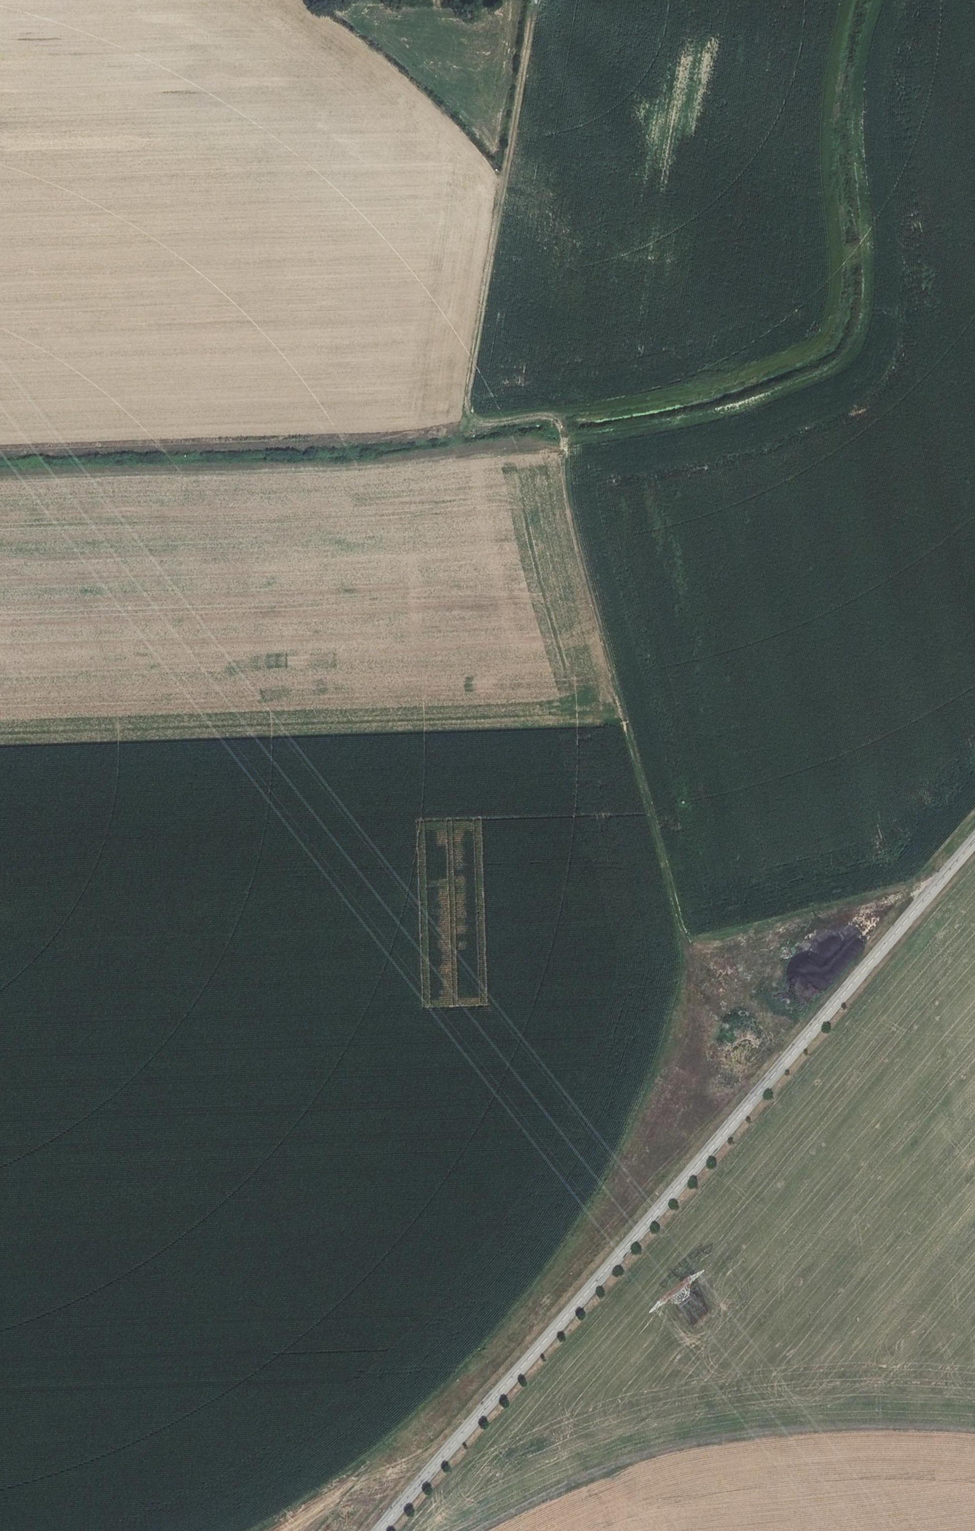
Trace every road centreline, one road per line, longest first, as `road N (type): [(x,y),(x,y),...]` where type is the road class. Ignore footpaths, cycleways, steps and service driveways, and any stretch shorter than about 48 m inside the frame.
road 1 (unclassified): [(365,1530),(974,836)]

